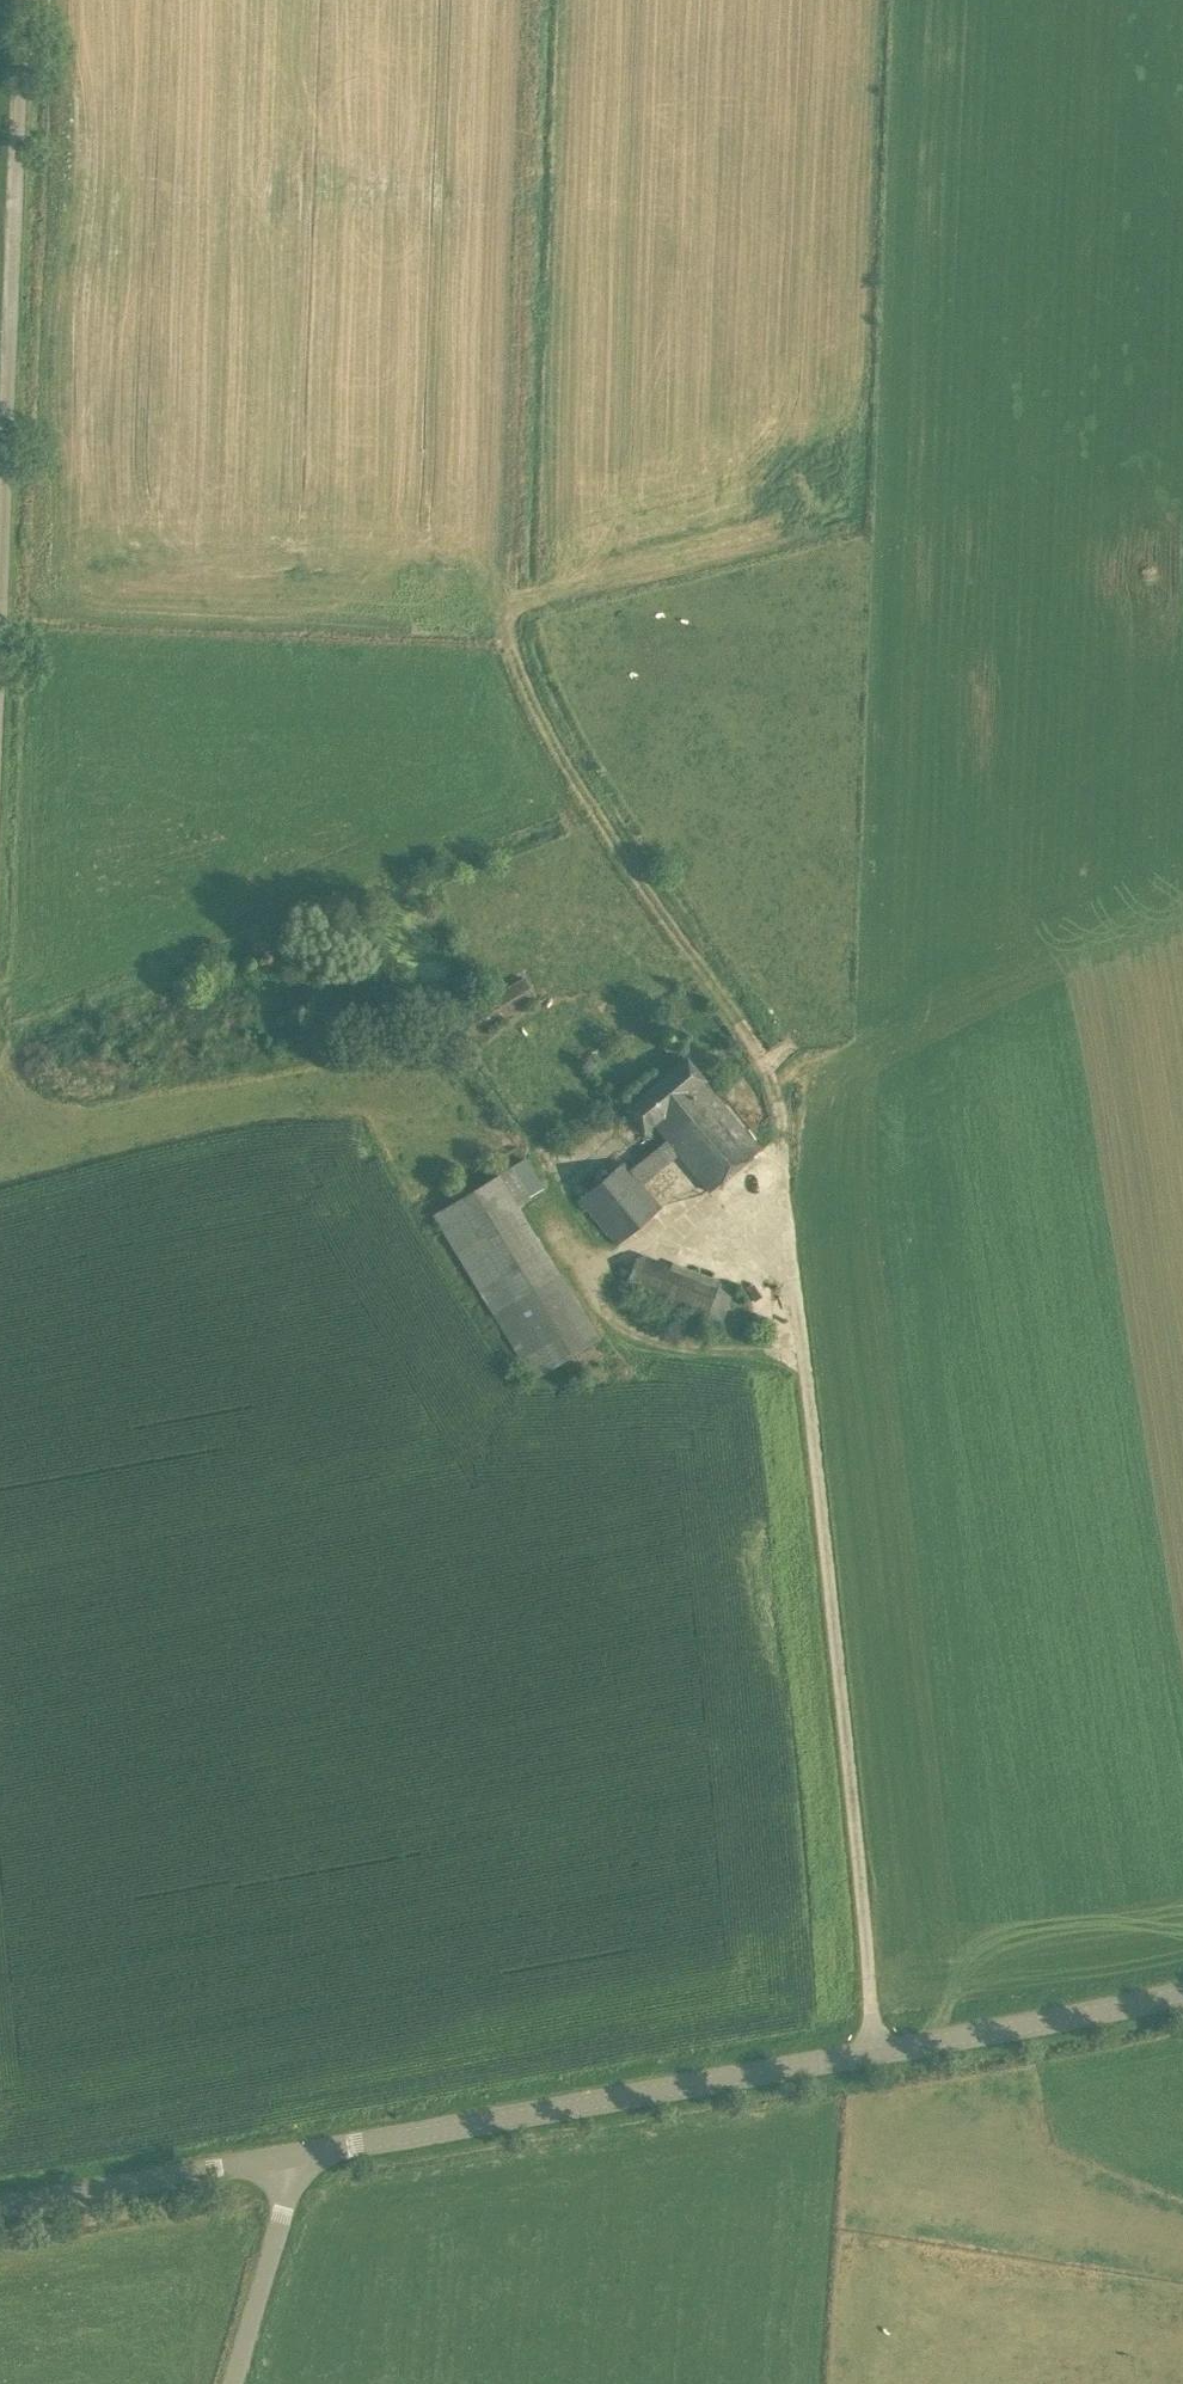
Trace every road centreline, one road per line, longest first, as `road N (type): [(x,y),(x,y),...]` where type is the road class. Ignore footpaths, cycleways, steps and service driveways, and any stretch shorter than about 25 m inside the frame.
road 1 (tertiary): [(284,2155),(1182,1994)]
road 2 (unclassified): [(0,467),(20,0)]
road 3 (tertiary): [(284,2155),(0,2205)]
road 4 (unclassified): [(284,2155),(290,2190),(233,2383)]

